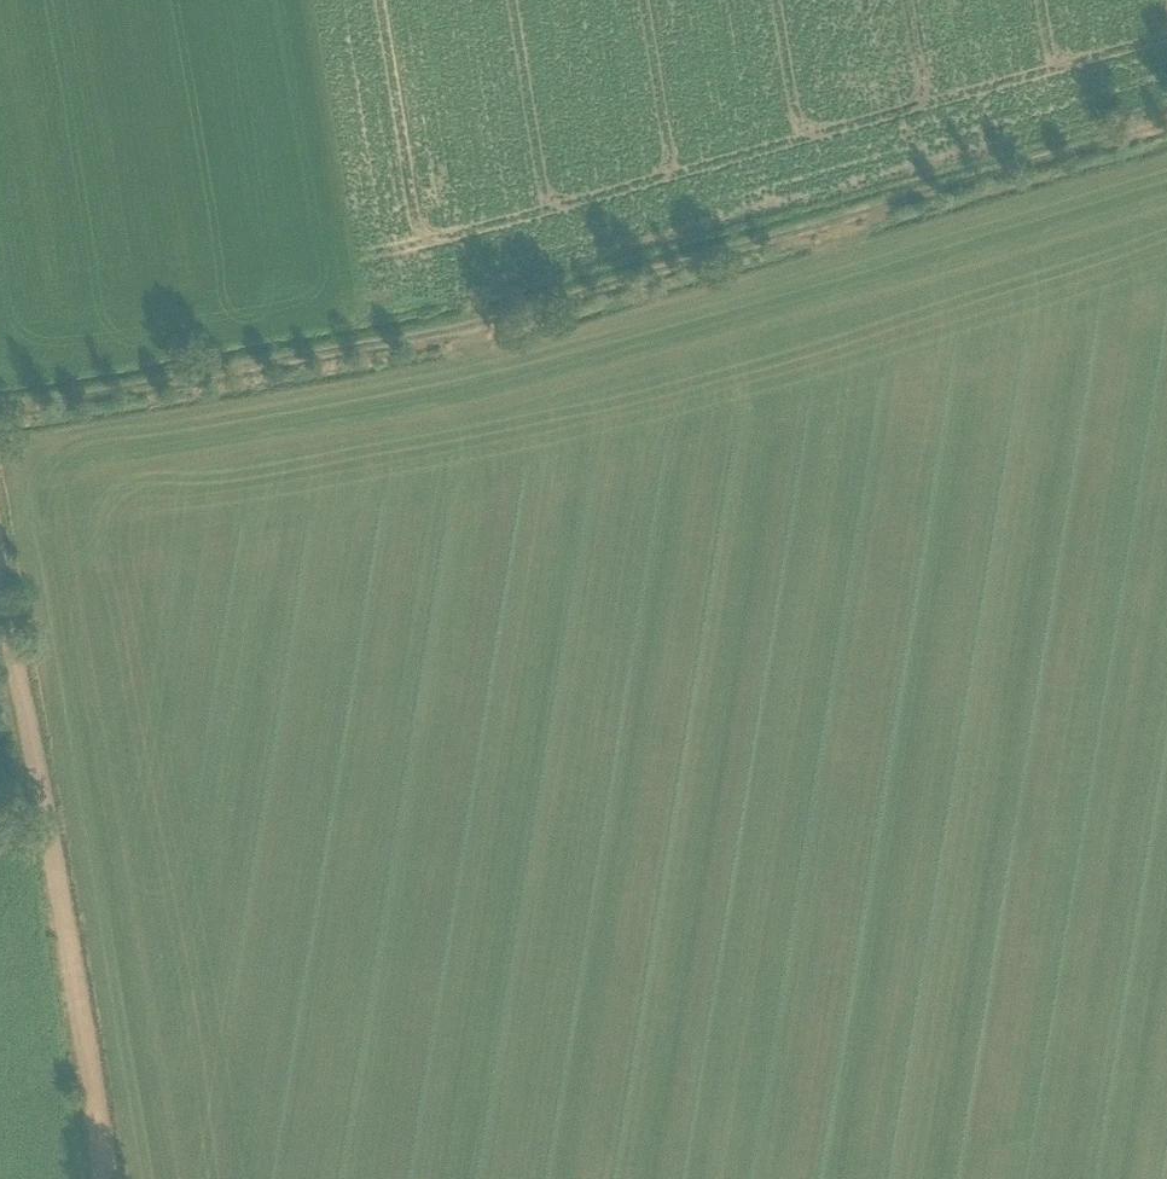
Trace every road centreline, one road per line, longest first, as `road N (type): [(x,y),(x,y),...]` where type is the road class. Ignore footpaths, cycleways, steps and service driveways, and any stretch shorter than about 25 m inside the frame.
road 1 (track): [(0,409),(486,324),(1166,120)]
road 2 (track): [(101,1178),(0,599)]

